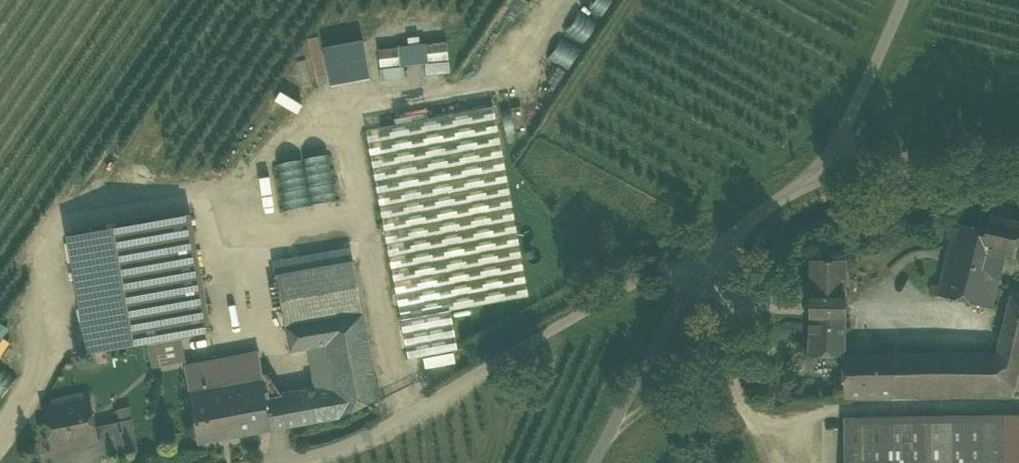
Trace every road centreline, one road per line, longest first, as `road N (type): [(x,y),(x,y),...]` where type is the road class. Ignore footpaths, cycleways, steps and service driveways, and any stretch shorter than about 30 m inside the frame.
road 1 (residential): [(257,462),(379,430),(691,257)]
road 2 (residential): [(595,462),(691,257)]
road 3 (residential): [(830,165),(1018,151)]
road 4 (track): [(617,421),(764,308)]
road 5 (unclassified): [(830,165),(895,0)]
road 6 (residential): [(691,257),(830,165)]

